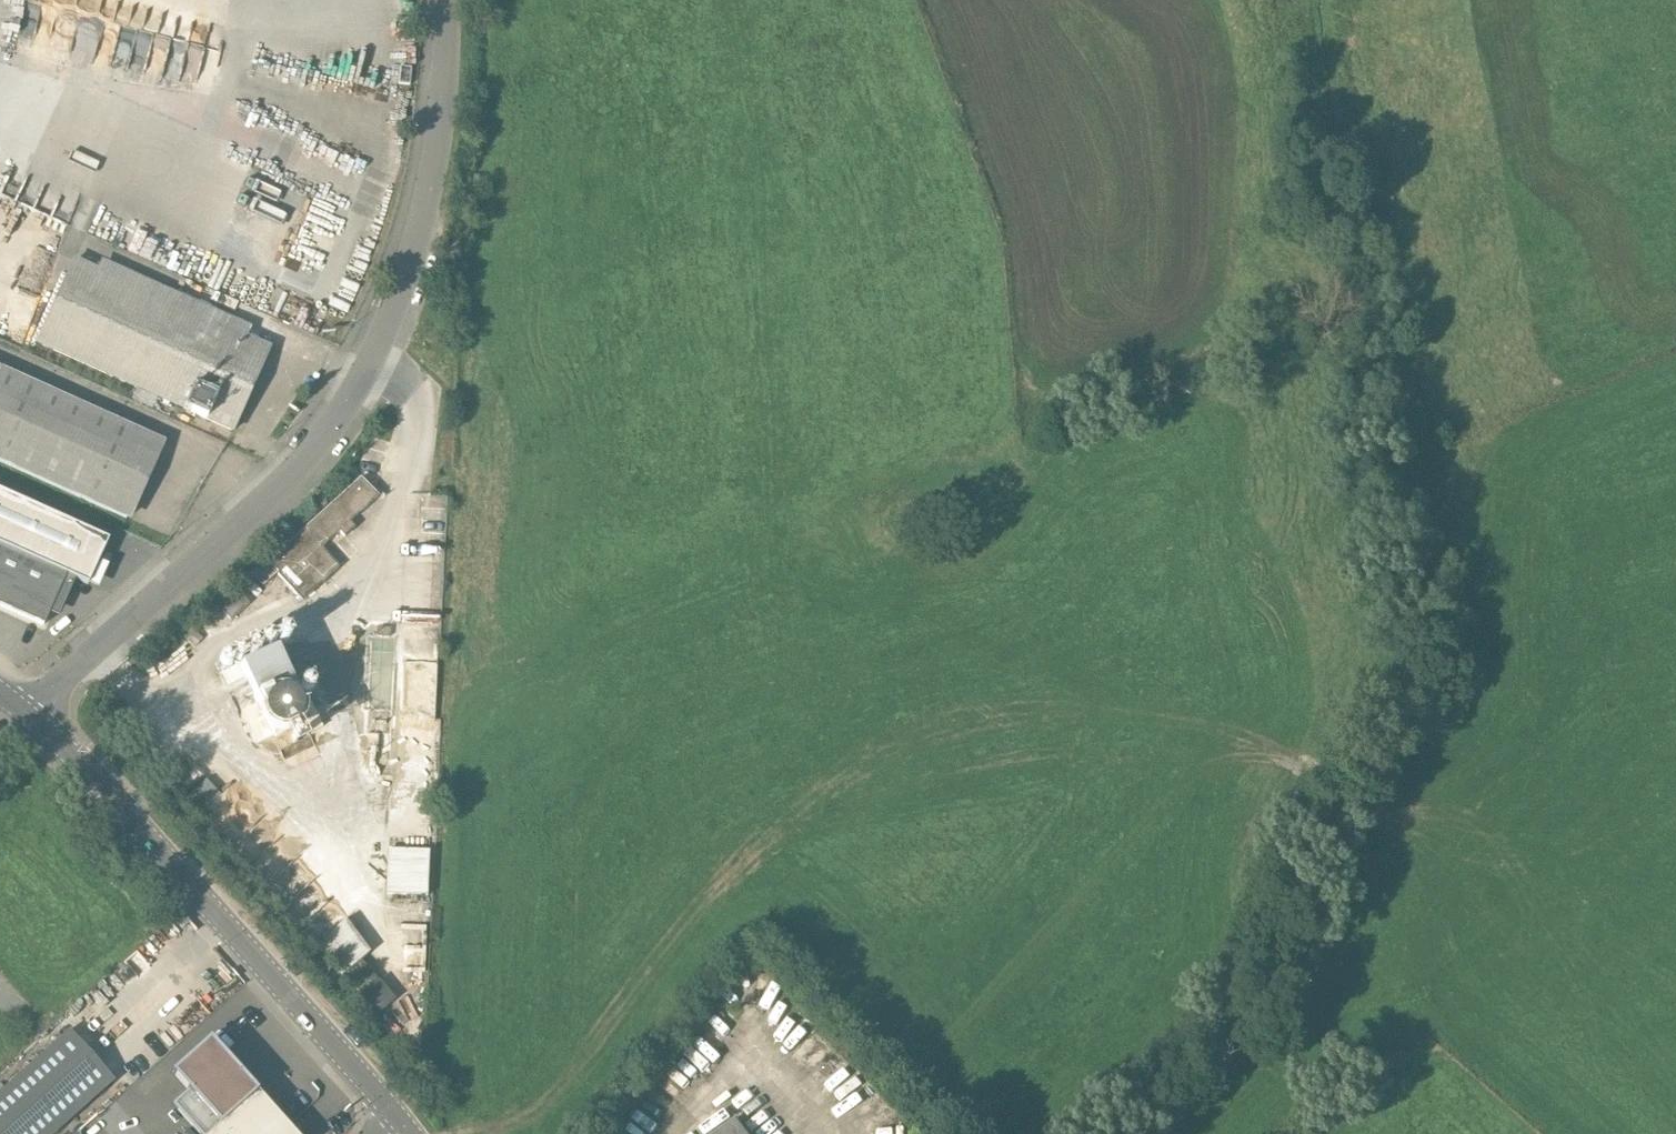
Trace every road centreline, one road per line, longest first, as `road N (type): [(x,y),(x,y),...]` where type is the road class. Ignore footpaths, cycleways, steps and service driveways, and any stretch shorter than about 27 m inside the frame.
road 1 (unclassified): [(29,711),(280,490),(339,416),(385,335),(413,251),(429,171),(439,0)]
road 2 (tertiary): [(29,711),(89,763),(400,1115)]

